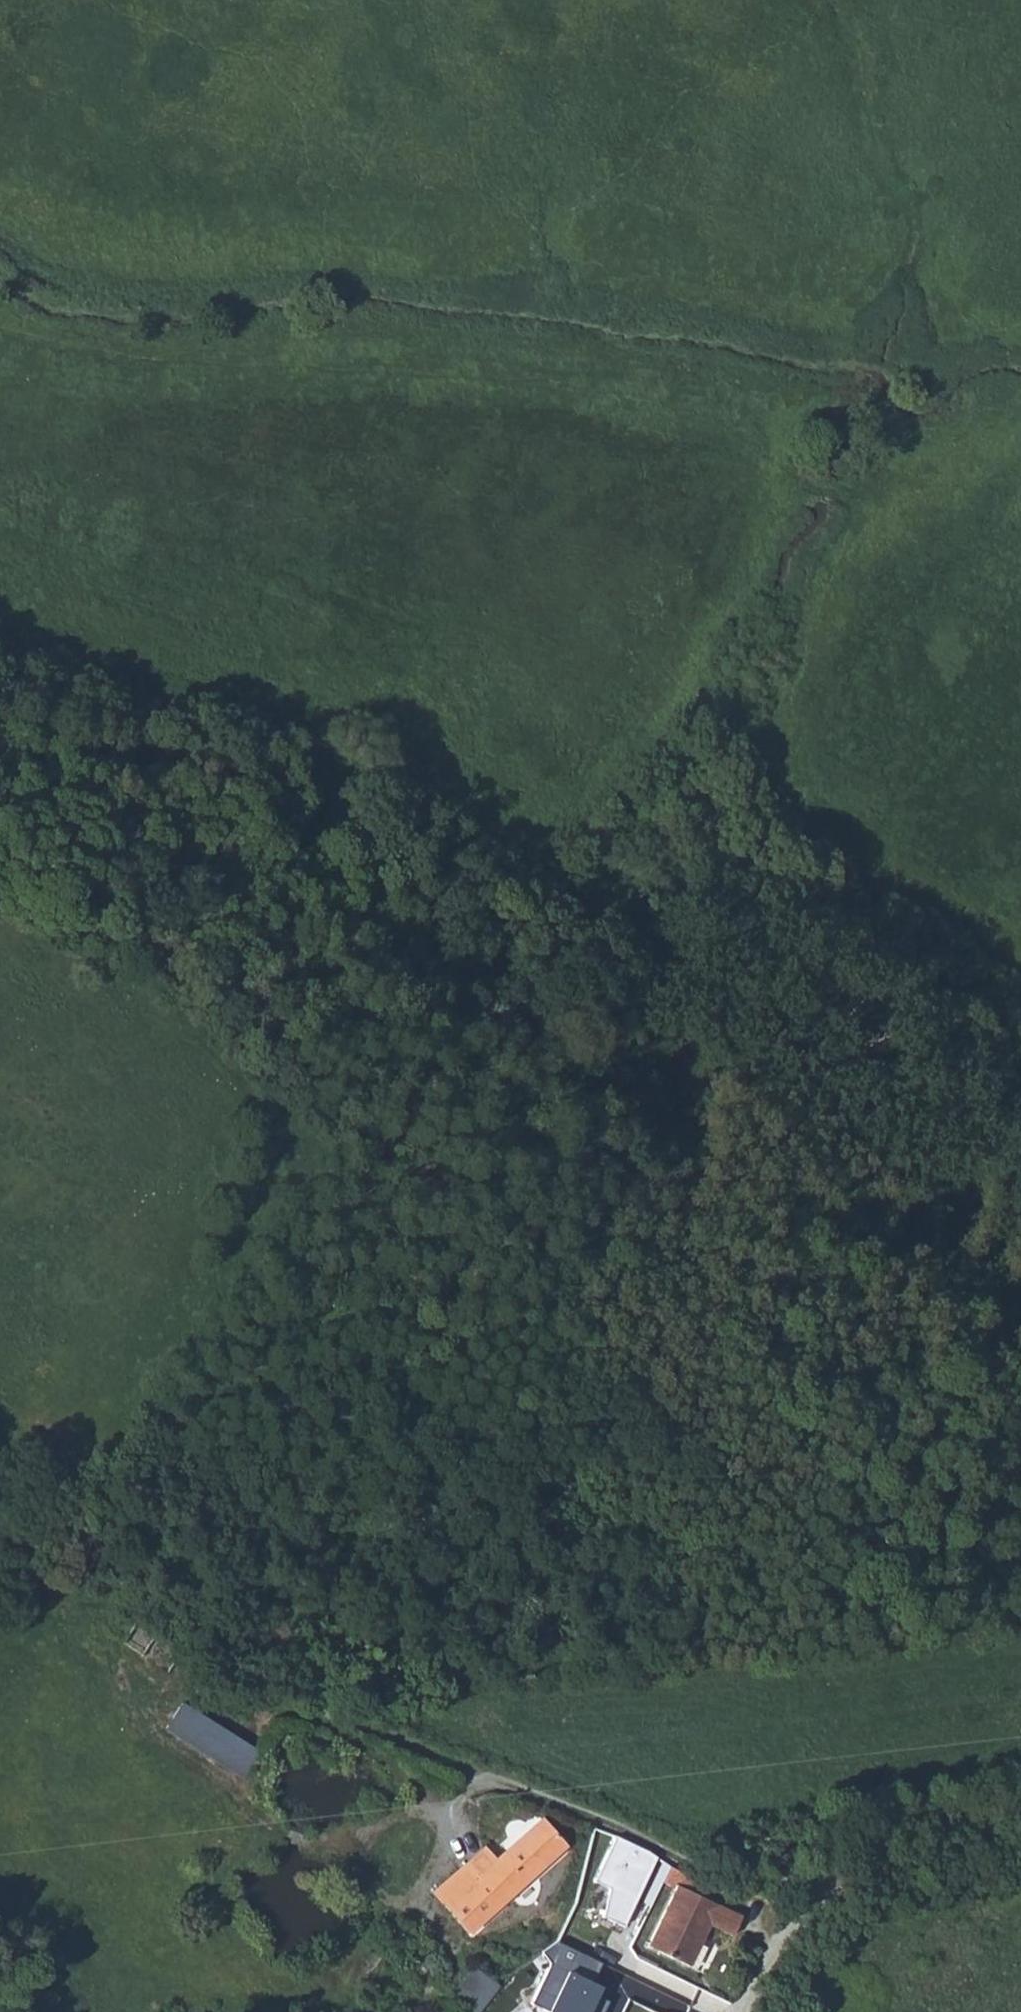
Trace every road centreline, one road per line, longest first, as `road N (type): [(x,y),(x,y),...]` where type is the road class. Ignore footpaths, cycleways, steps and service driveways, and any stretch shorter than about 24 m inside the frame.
road 1 (track): [(802,1917),(790,1880),(482,1784),(466,1799),(420,1894),(403,1899),(384,1892),(371,1851),(378,1828),(431,1811)]

